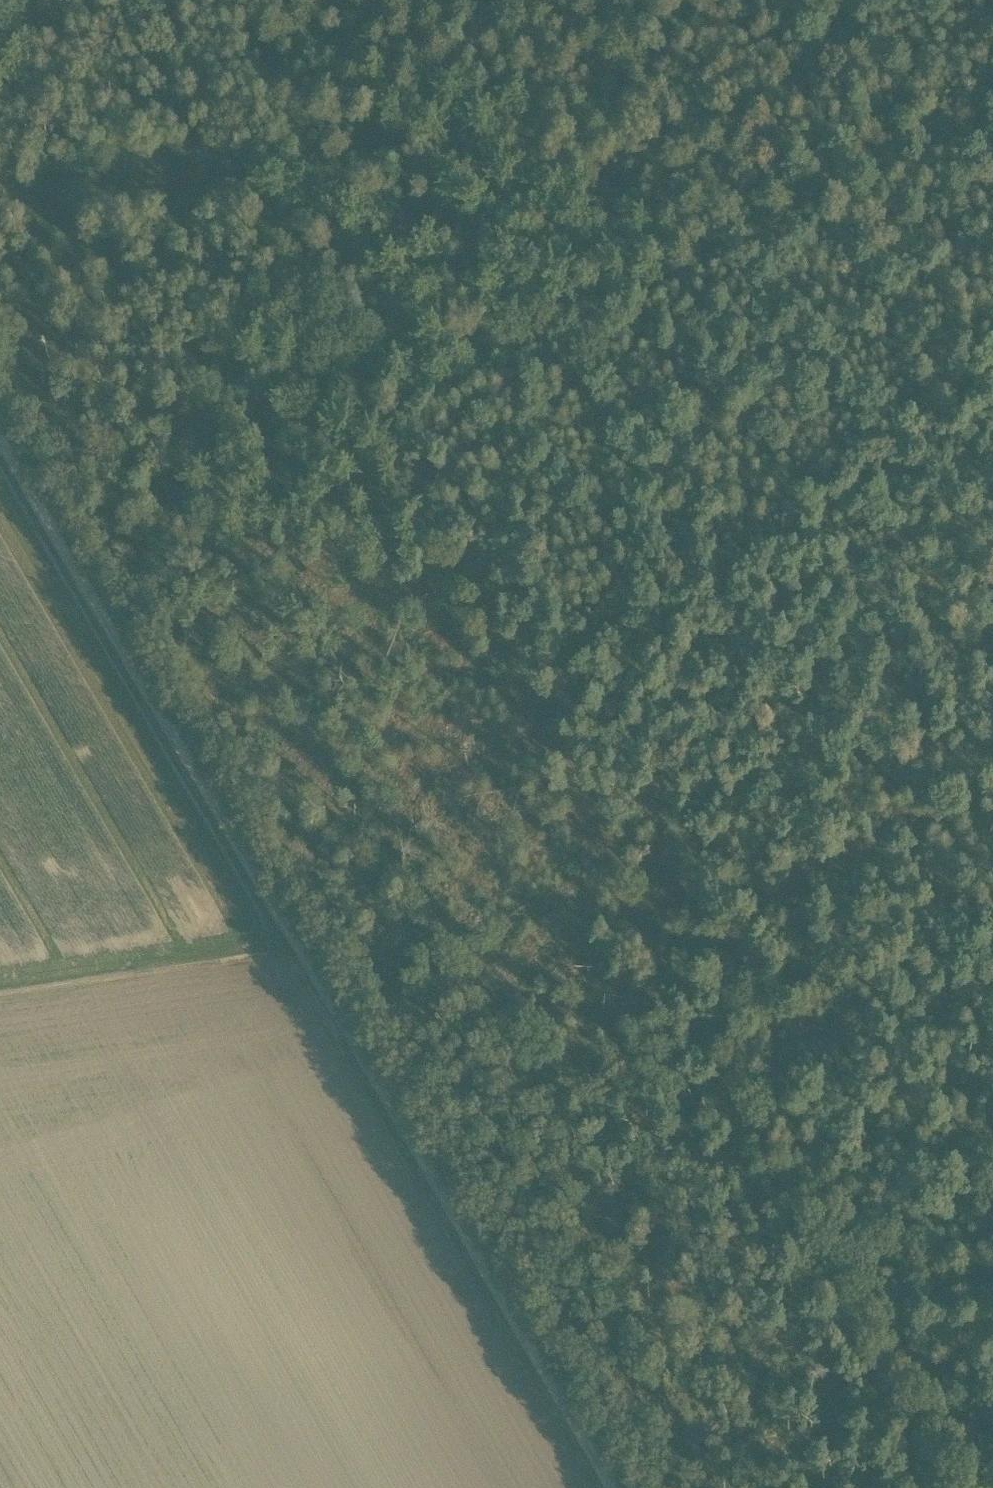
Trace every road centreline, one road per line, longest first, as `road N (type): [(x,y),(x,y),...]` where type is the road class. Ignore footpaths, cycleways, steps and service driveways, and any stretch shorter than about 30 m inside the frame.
road 1 (track): [(161,0),(939,1487)]
road 2 (track): [(612,1487),(0,436)]
road 3 (track): [(380,419),(992,113)]

